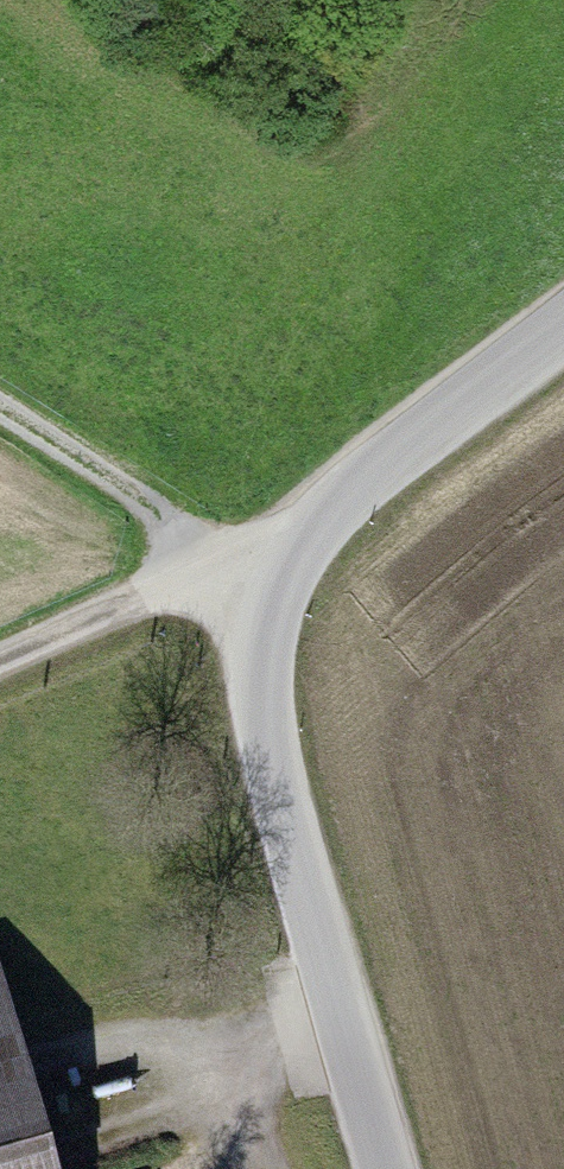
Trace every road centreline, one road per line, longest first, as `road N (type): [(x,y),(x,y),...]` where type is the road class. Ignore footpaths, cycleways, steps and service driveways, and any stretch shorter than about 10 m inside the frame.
road 1 (unclassified): [(395,1168),(235,566),(563,325)]
road 2 (track): [(0,665),(235,566),(0,405)]

